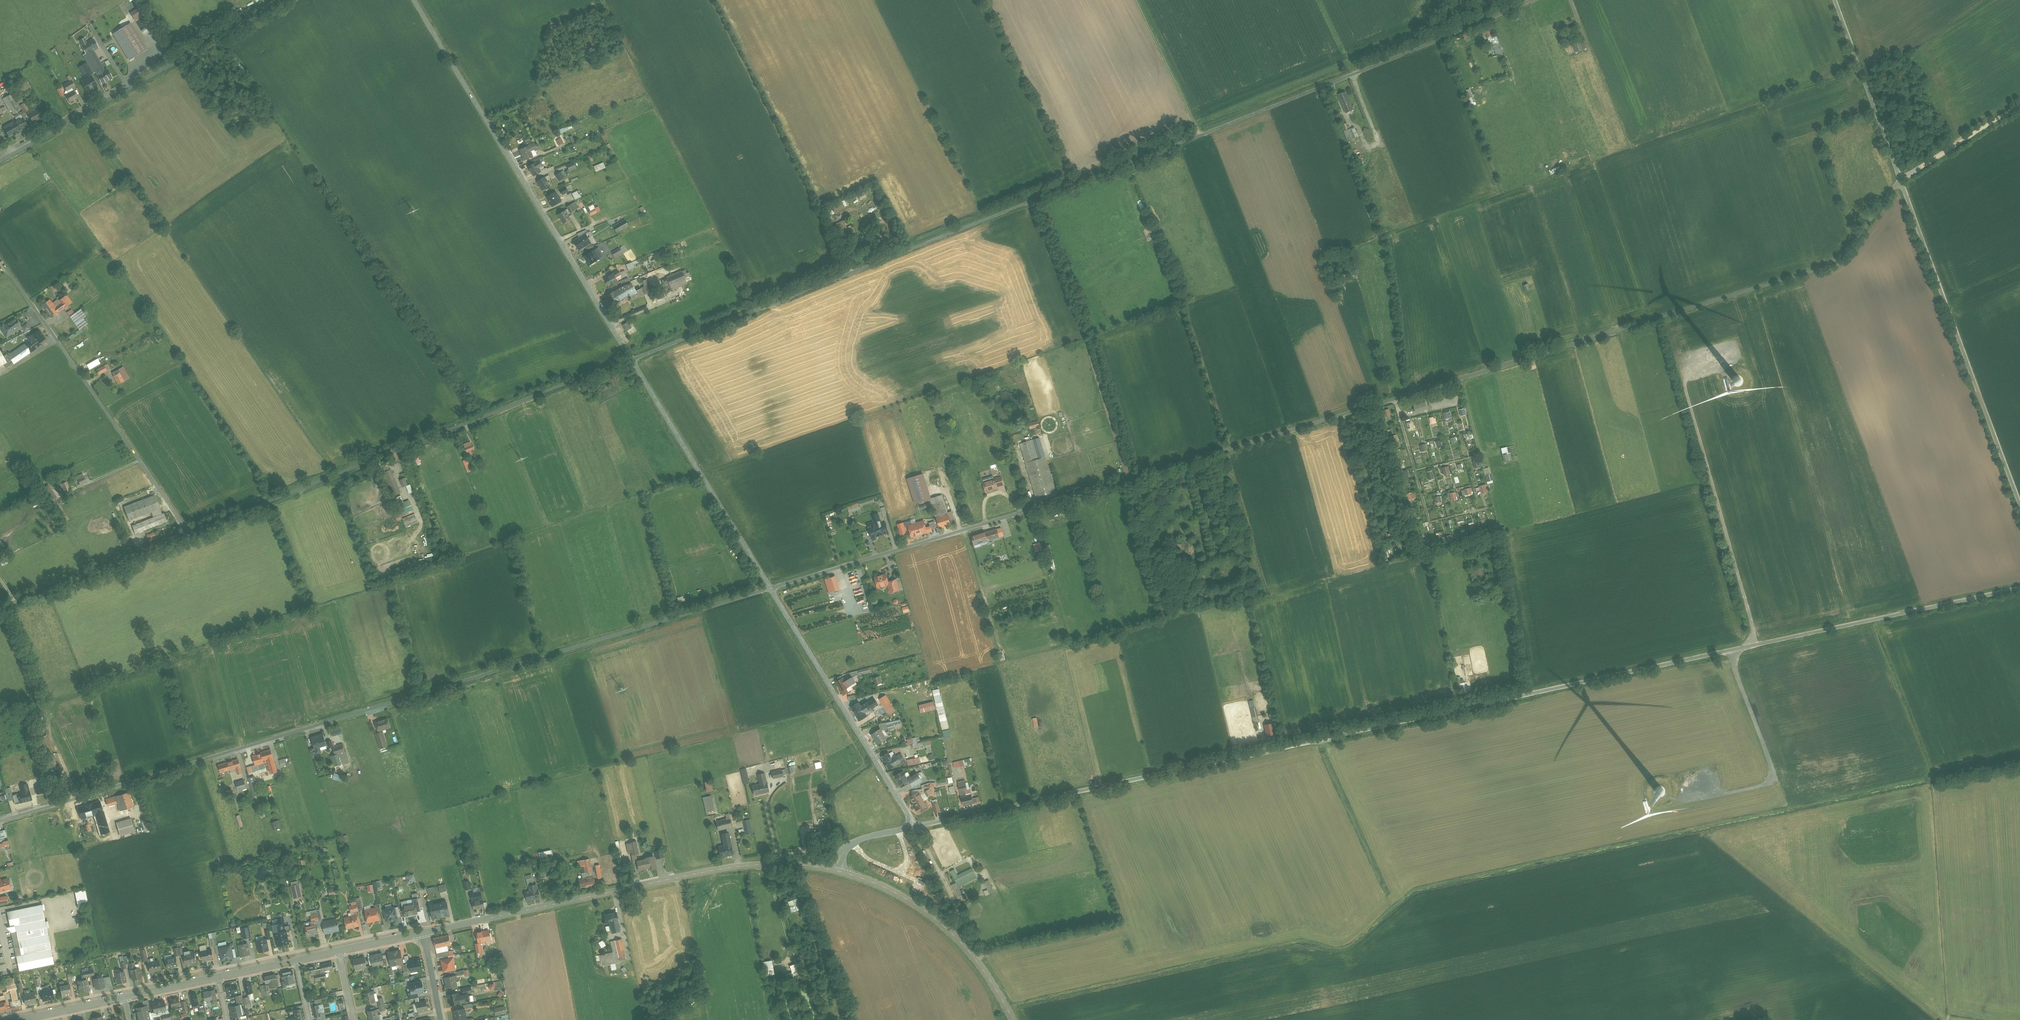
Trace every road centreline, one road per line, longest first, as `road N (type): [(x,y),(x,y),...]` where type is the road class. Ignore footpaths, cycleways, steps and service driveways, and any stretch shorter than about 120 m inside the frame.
road 1 (unclassified): [(768,585),(1818,268),(1840,256),(1900,180)]
road 2 (unclassified): [(917,826),(2019,588)]
road 3 (unclassified): [(632,359),(1535,0)]
road 4 (unclassified): [(0,820),(768,585)]
road 5 (residential): [(632,359),(189,534)]
road 6 (tertiary): [(836,870),(776,863),(718,869),(424,933)]
road 7 (unclassified): [(415,0),(632,359)]
road 8 (unclassified): [(1900,180),(2019,502)]
road 9 (unclassified): [(189,534),(0,260)]
road 10 (unclassified): [(280,0),(0,158)]
road 11 (track): [(1714,366),(1685,374),(1762,644)]
road 12 (unclassified): [(768,585),(917,826)]
road 13 (unclassified): [(632,359),(768,585)]
road 14 (tertiary): [(1013,1019),(945,927),(884,886),(836,870)]
road 15 (track): [(1686,802),(1772,782),(1727,651)]
road 16 (residential): [(189,534),(0,608)]
road 17 (unclassified): [(1900,180),(1834,0)]
road 18 (track): [(2019,105),(1900,180)]

